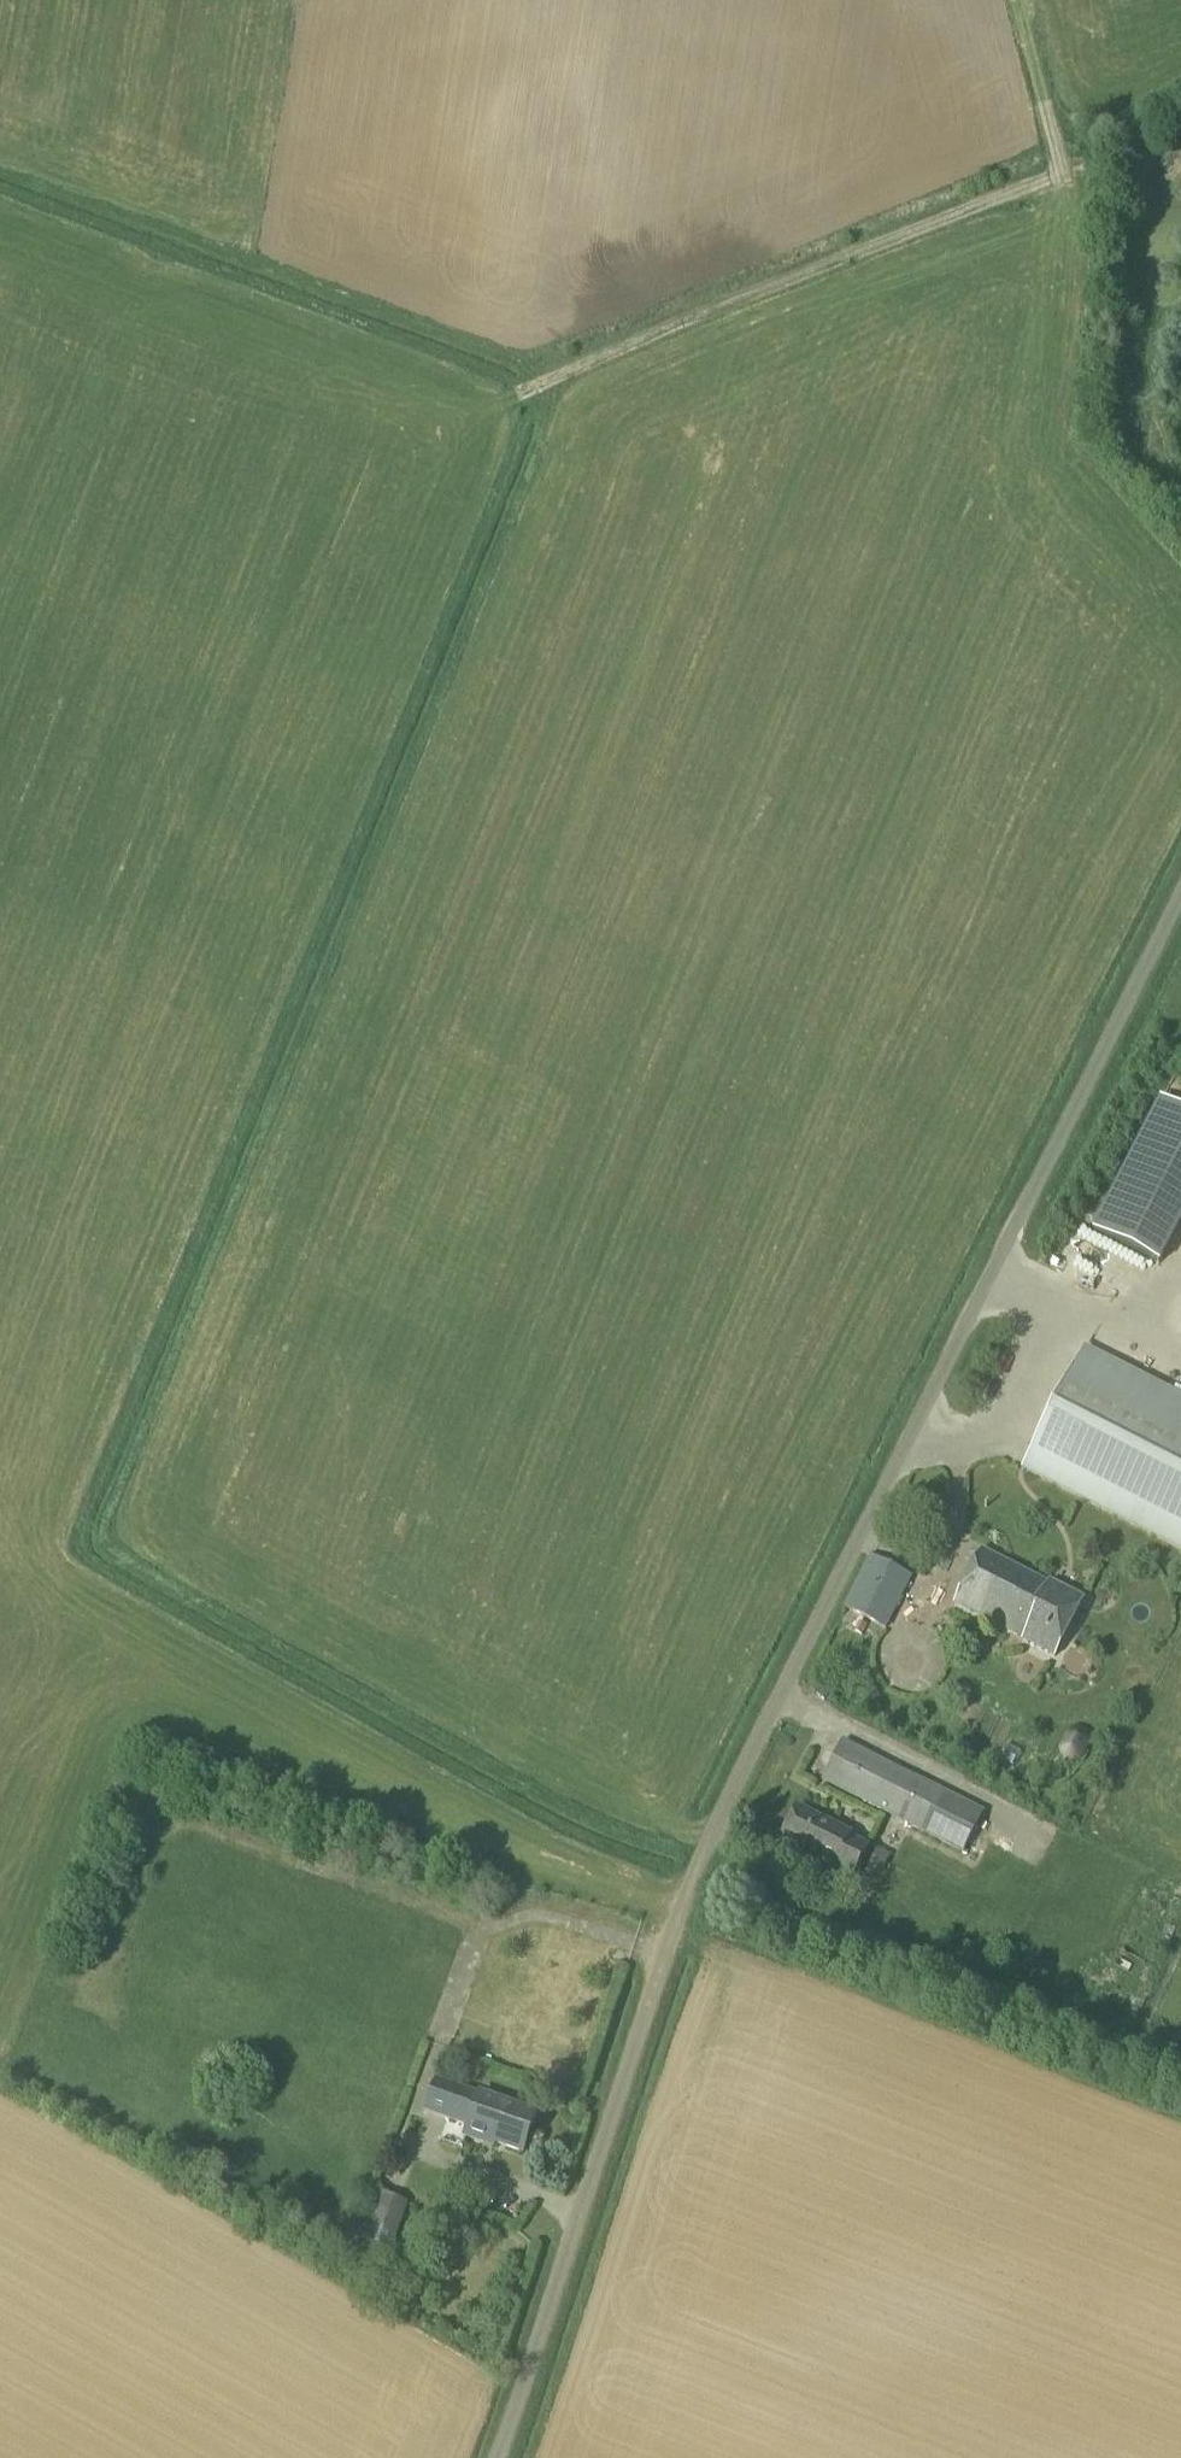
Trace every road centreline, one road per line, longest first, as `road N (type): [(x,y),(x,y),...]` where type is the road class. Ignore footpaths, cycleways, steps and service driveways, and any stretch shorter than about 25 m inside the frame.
road 1 (unclassified): [(500,2457),(666,1951),(728,1798),(1180,903)]

